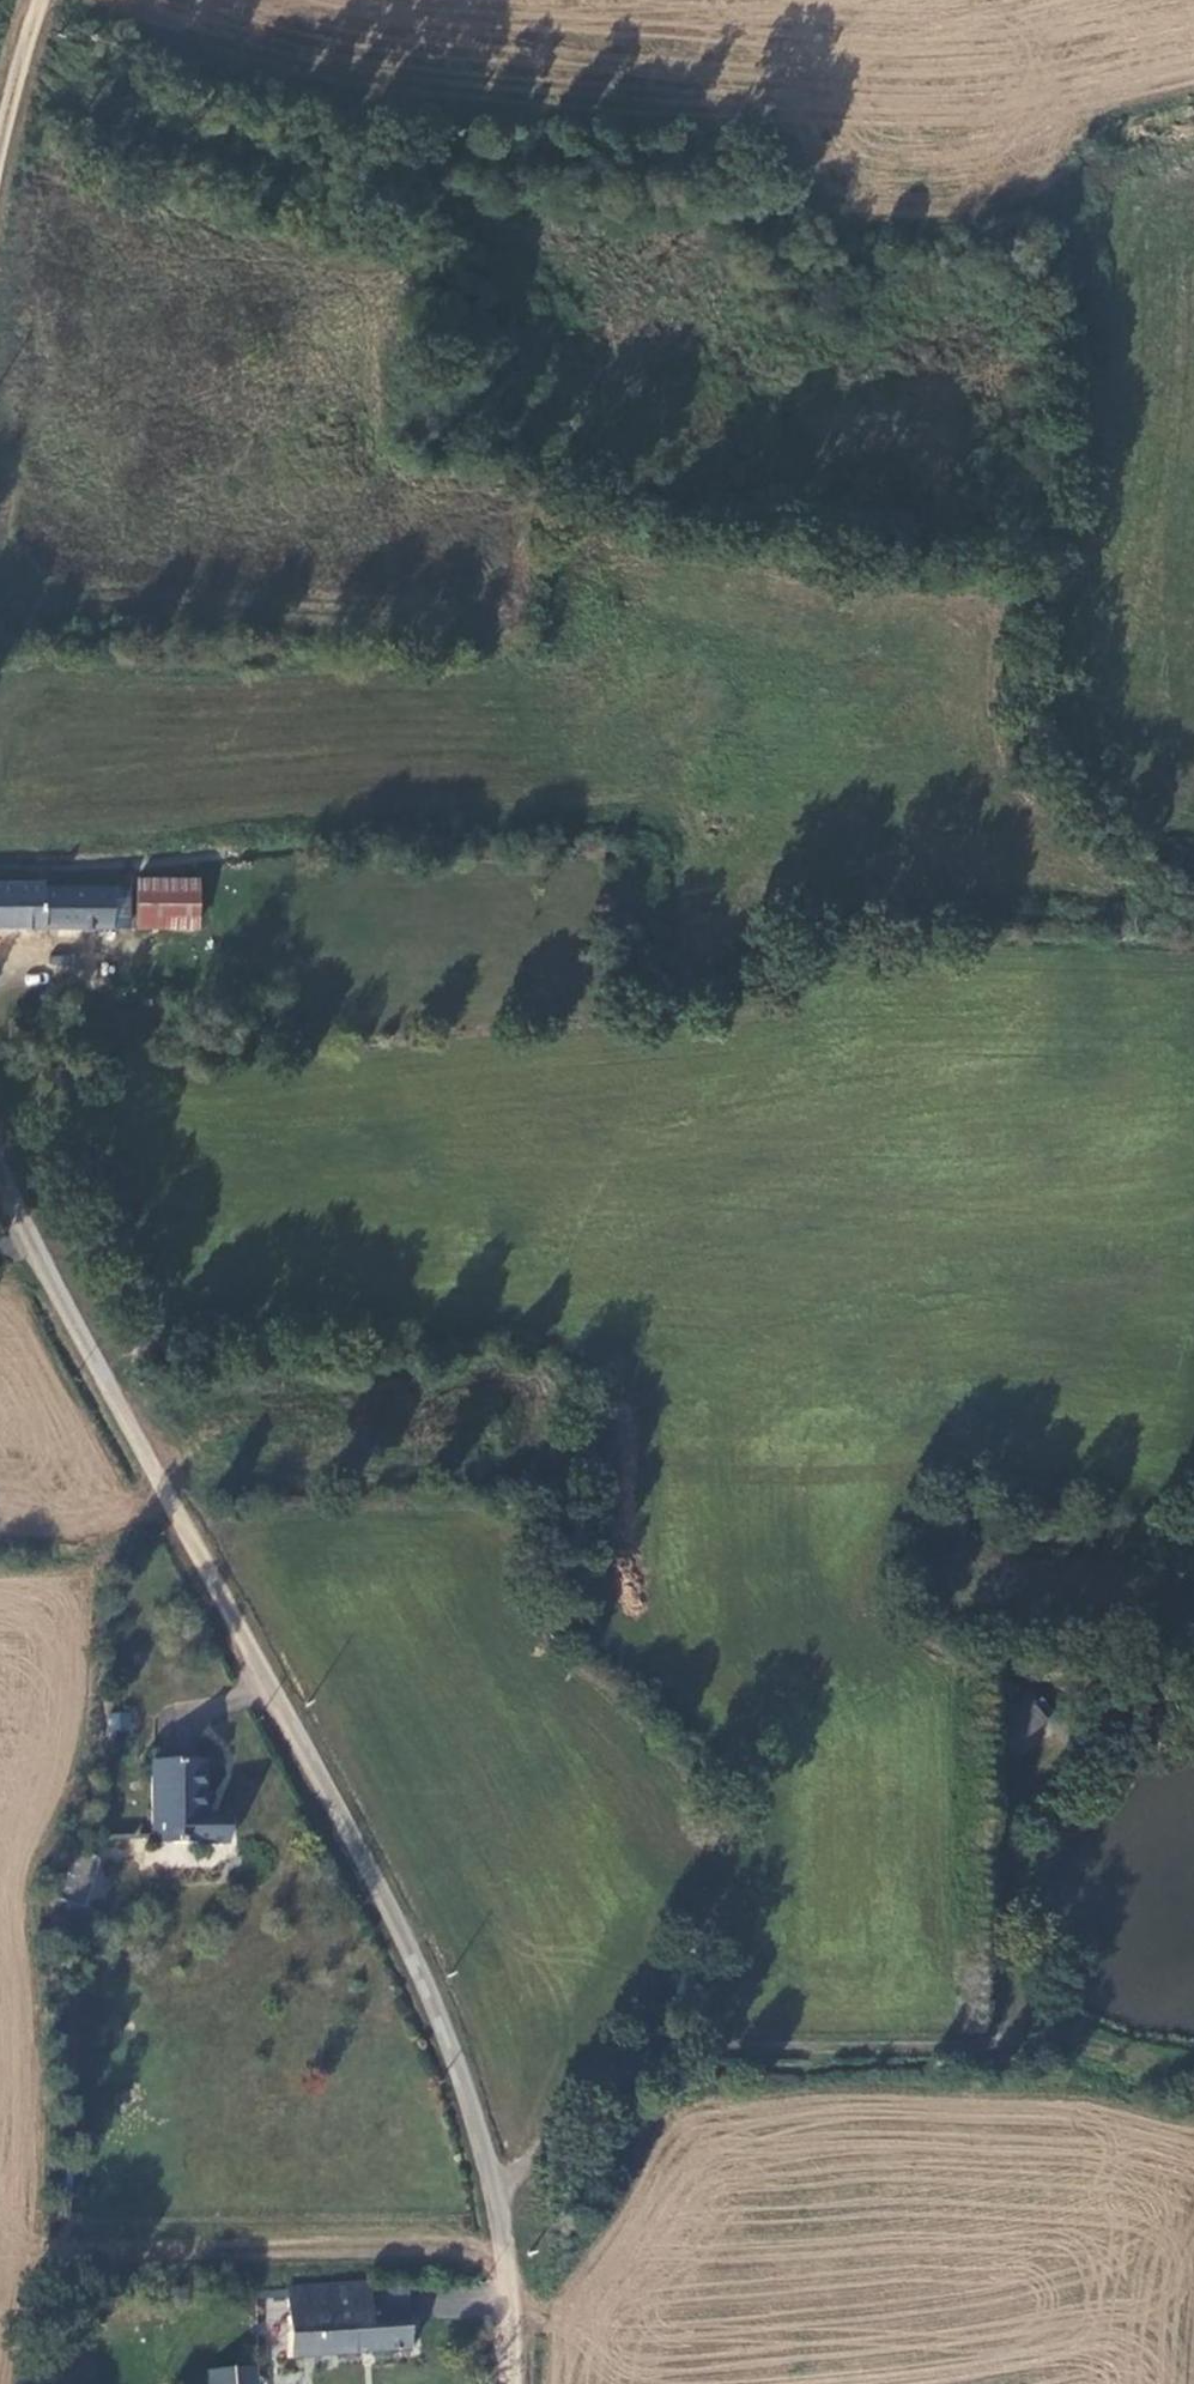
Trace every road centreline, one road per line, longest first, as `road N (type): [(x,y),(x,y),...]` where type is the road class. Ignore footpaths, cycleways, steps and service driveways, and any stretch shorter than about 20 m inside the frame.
road 1 (unclassified): [(511,2383),(510,2299),(494,2195),(445,2034),(347,1828),(66,1315),(0,1169)]
road 2 (unclassified): [(0,158),(41,0)]

